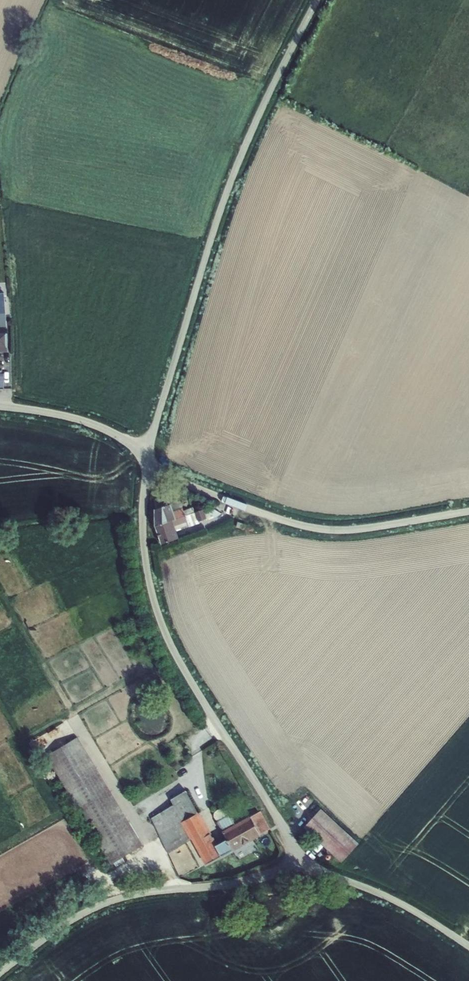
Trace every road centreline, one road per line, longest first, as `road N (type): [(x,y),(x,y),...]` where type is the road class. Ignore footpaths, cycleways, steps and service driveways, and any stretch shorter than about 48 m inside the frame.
road 1 (unclassified): [(316,0),(233,175),(148,459)]
road 2 (unclassified): [(148,459),(143,530),(157,612),(301,867)]
road 3 (unclassified): [(148,459),(179,480),(319,529),(468,511)]
road 4 (unclassified): [(301,867),(122,897),(0,972)]
road 5 (unclassified): [(301,867),(378,892),(468,947)]
road 6 (unclassified): [(0,406),(85,421),(148,459)]

